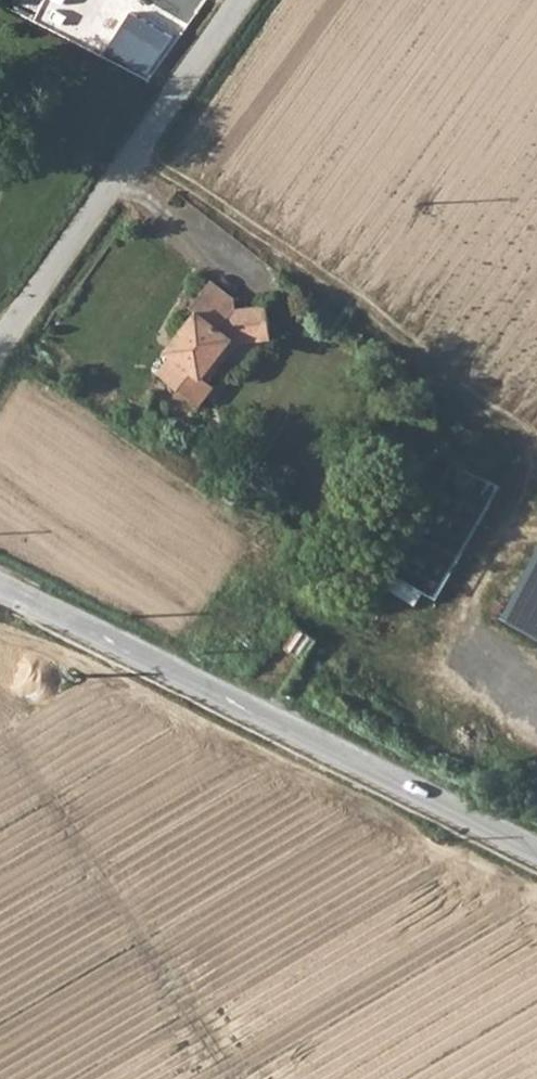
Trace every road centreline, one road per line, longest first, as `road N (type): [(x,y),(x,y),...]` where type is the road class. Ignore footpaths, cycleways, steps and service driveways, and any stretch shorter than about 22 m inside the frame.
road 1 (track): [(536,739),(461,649),(513,550),(520,449),(139,149)]
road 2 (tertiary): [(0,590),(536,857)]
road 3 (unclassified): [(0,346),(244,0)]

